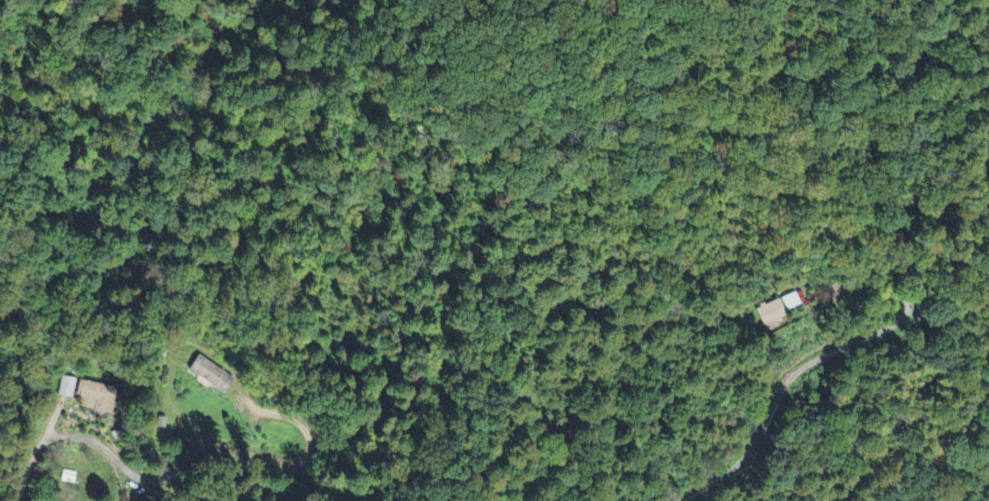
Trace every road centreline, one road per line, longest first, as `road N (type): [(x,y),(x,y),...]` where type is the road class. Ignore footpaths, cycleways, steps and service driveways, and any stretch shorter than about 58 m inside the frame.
road 1 (residential): [(626,500),(778,425),(860,361),(913,287),(988,243)]
road 2 (residential): [(988,195),(893,185),(799,243),(781,281),(793,323),(860,361)]
road 3 (residential): [(18,500),(41,446),(59,434),(93,440),(151,480),(202,447)]

